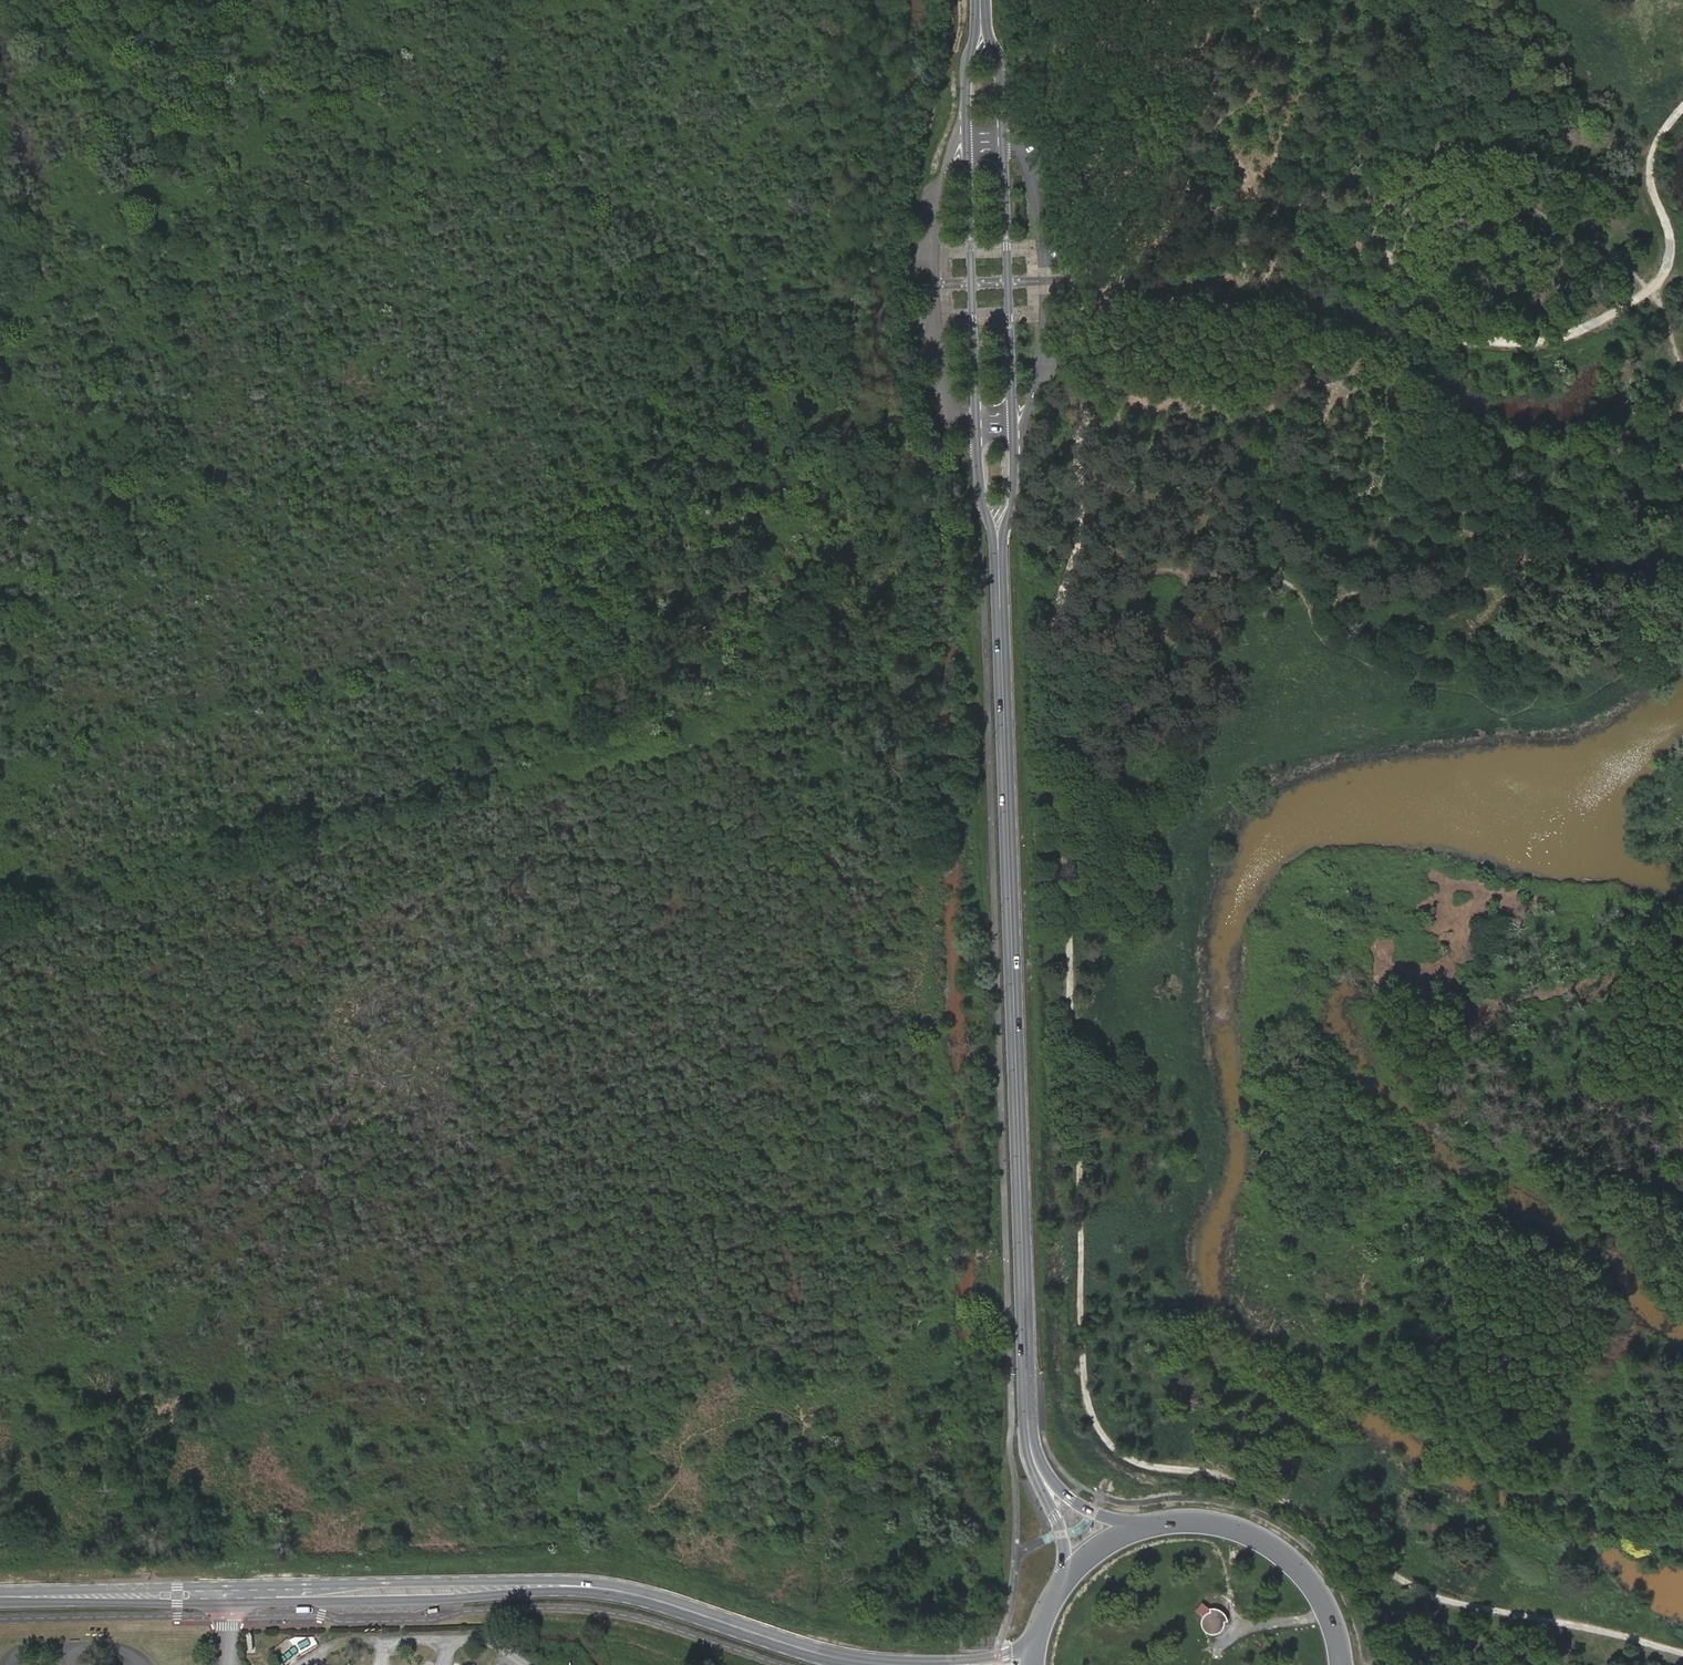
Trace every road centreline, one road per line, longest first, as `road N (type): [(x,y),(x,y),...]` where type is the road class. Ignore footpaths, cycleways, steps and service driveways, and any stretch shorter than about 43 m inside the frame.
road 1 (secondary): [(1031,1450),(998,534)]
road 2 (secondary): [(0,1598),(599,1588),(805,1649),(895,1664)]
road 3 (secondary): [(998,534),(1015,501),(1014,423),(1001,62),(982,23)]
road 4 (secondary): [(982,23),(966,63),(972,284),(981,501),(998,534)]
road 5 (secondary): [(1342,1664),(1314,1585),(1268,1542),(1208,1521),(1144,1525)]
road 6 (secondary): [(1144,1525),(1081,1506),(1031,1450)]
road 7 (secondary): [(1031,1450),(1062,1534),(1063,1580)]

